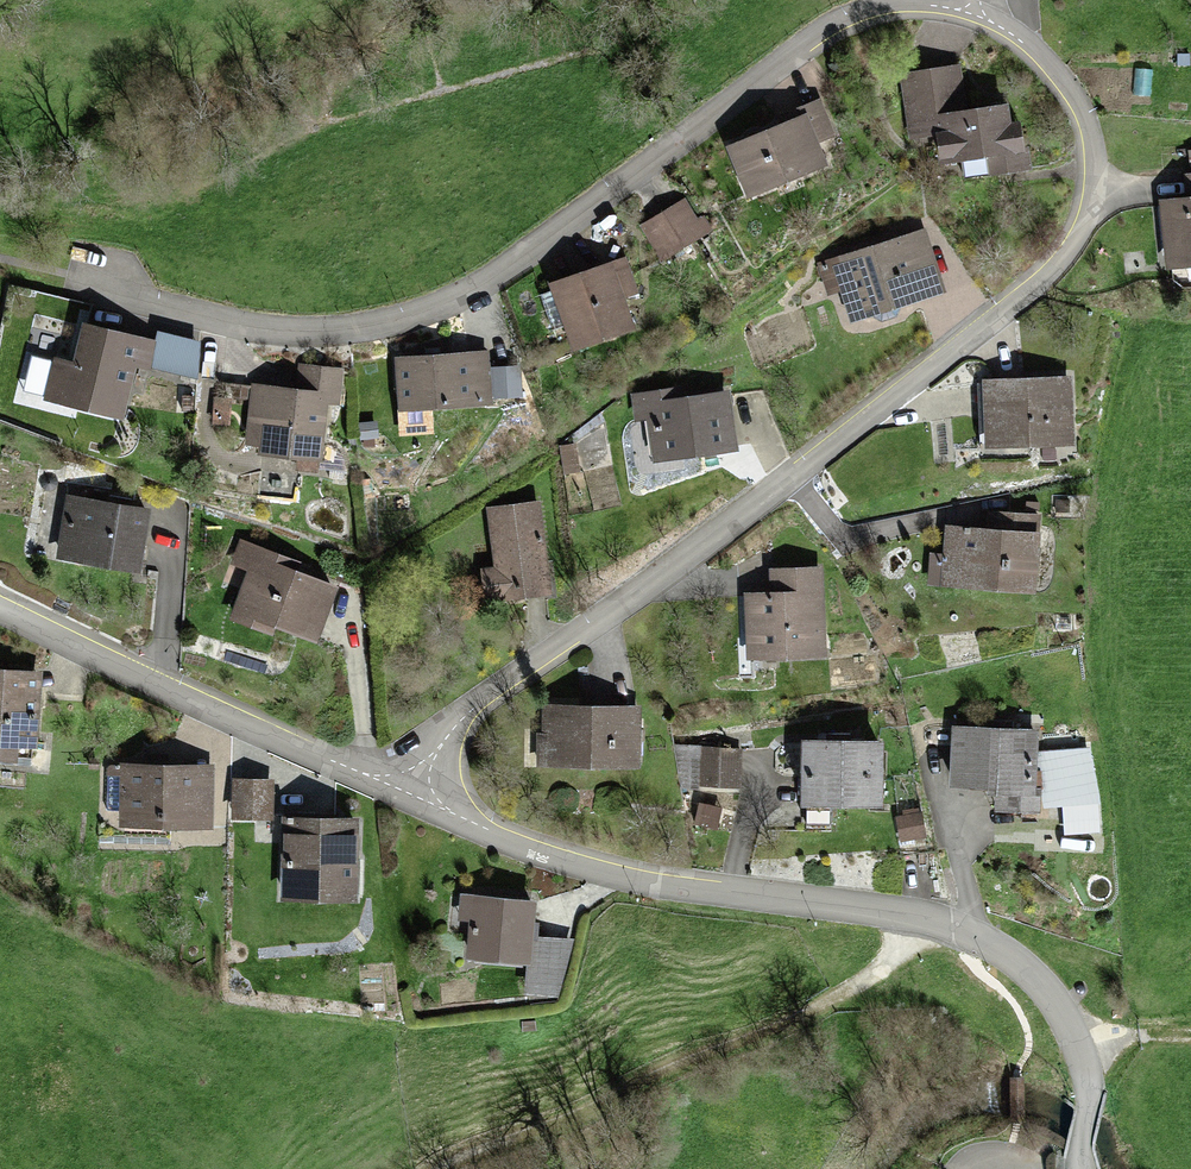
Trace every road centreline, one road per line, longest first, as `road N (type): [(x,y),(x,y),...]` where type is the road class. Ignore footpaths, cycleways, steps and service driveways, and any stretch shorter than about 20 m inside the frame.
road 1 (residential): [(412,795),(444,739),(478,702),(668,569),(1063,259),(1088,216),(1095,160),(1088,123),(1066,82),(1010,28),(972,10),(898,2),(840,20),(519,259),(411,316),(320,333),(275,331),(99,282)]
road 2 (residential): [(1080,1168),(1090,1099),(1085,1061),(1055,1002),(994,945),(917,918),(604,875),(412,795)]
road 3 (track): [(458,1168),(882,969),(911,917)]
road 4 (residential): [(412,795),(162,687),(0,606)]

